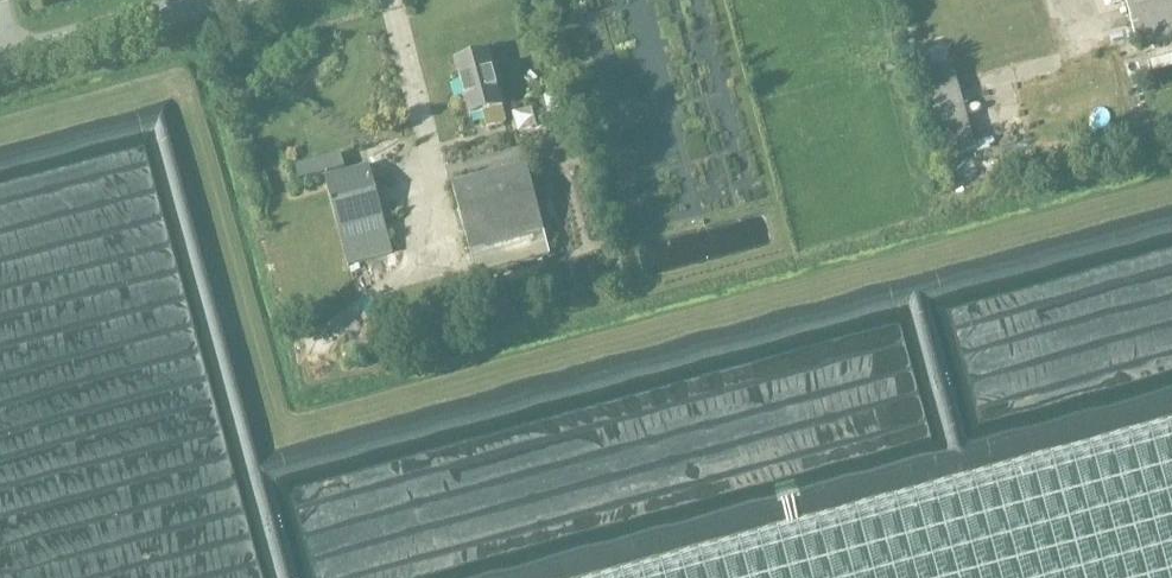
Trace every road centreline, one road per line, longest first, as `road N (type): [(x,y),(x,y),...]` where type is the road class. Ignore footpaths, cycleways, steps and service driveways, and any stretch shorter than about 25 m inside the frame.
road 1 (unclassified): [(0,58),(211,0)]

